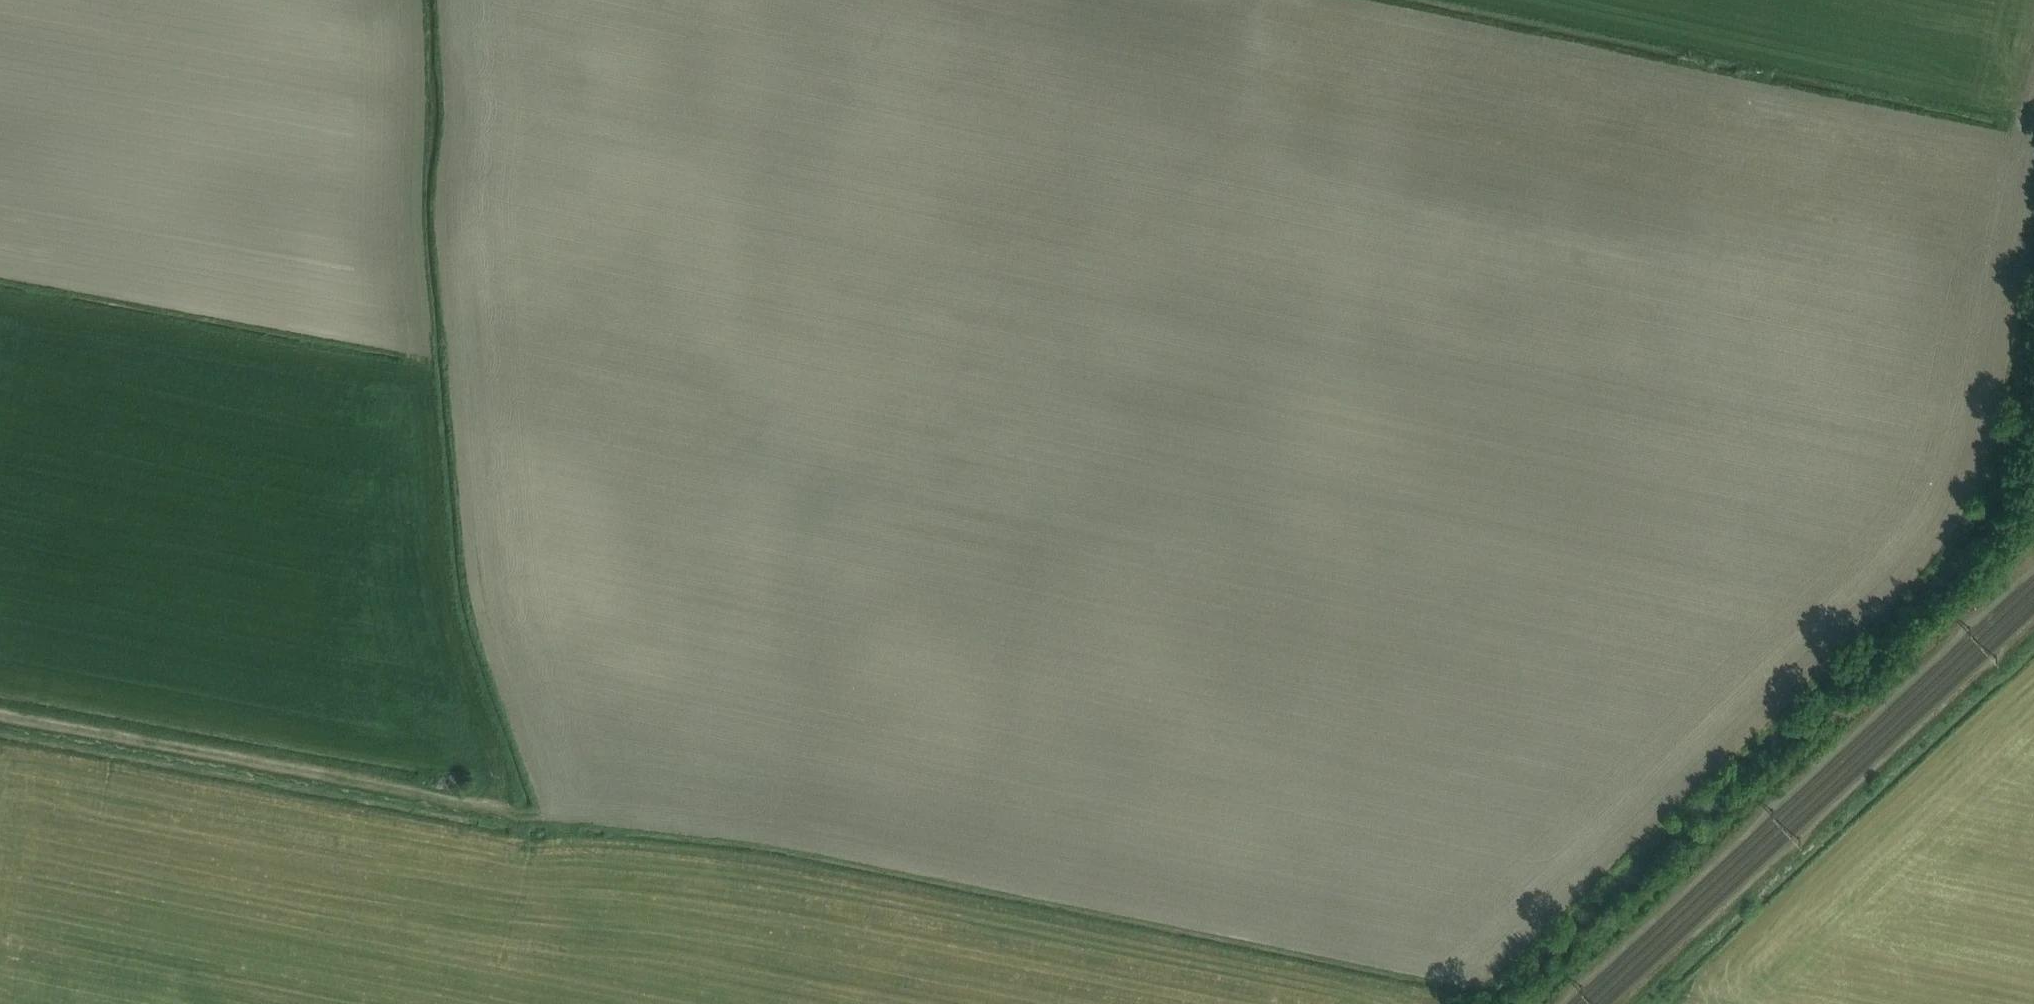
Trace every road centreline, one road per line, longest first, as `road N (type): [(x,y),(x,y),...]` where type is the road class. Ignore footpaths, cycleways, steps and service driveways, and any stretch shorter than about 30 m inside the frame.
road 1 (track): [(0,712),(491,804)]

